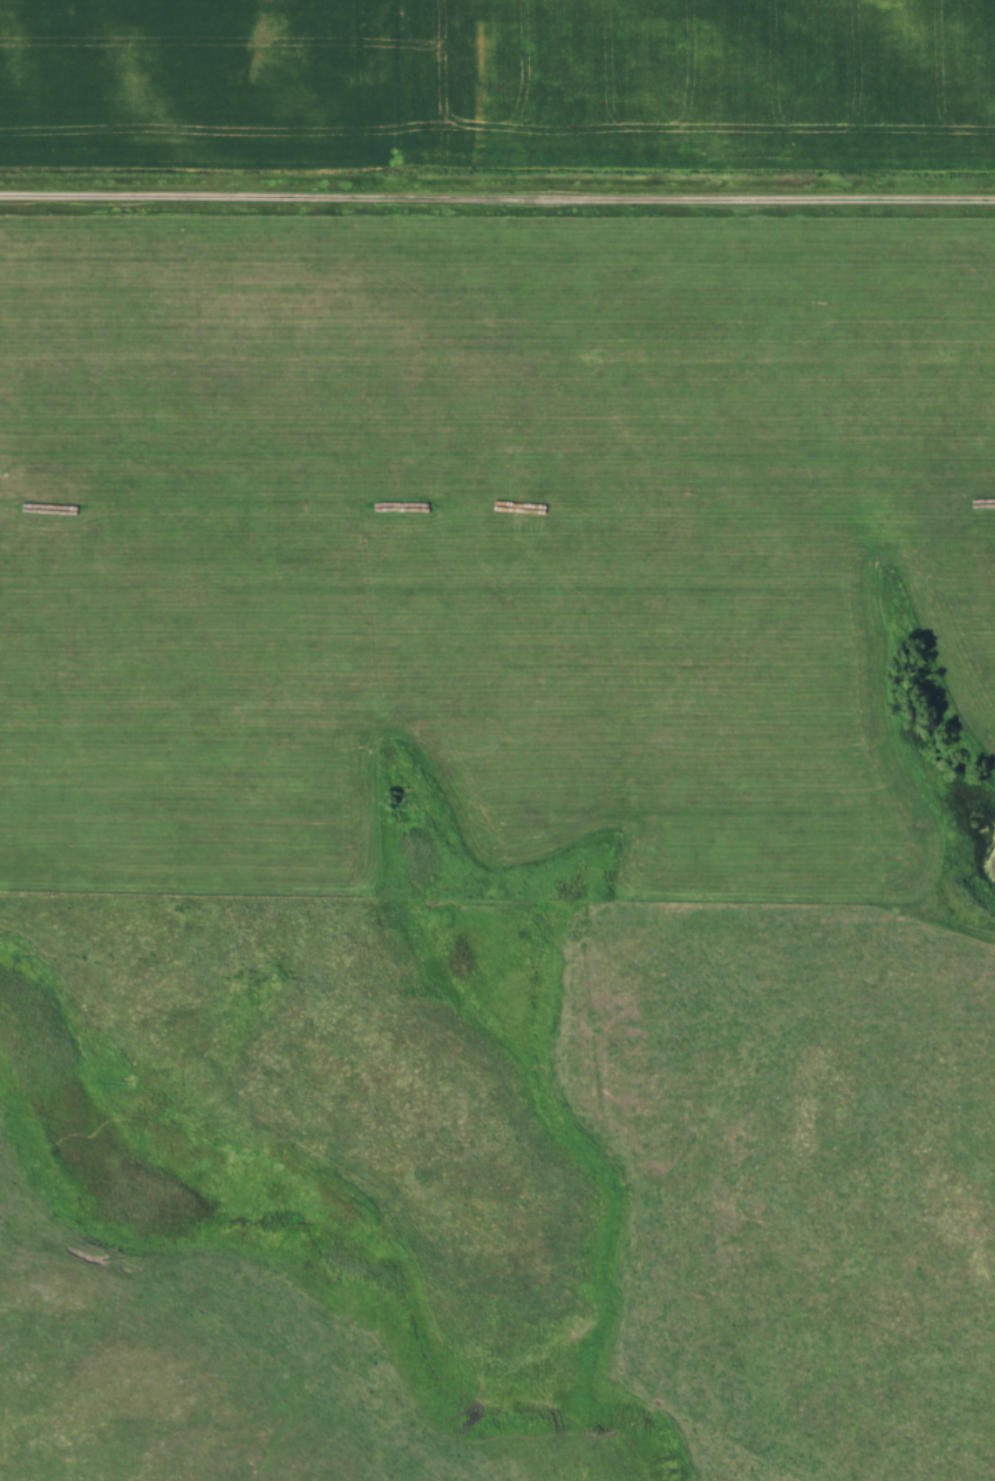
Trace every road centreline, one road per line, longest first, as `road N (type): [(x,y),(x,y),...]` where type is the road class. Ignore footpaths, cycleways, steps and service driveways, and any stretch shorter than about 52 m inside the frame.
road 1 (residential): [(994,200),(0,199)]

